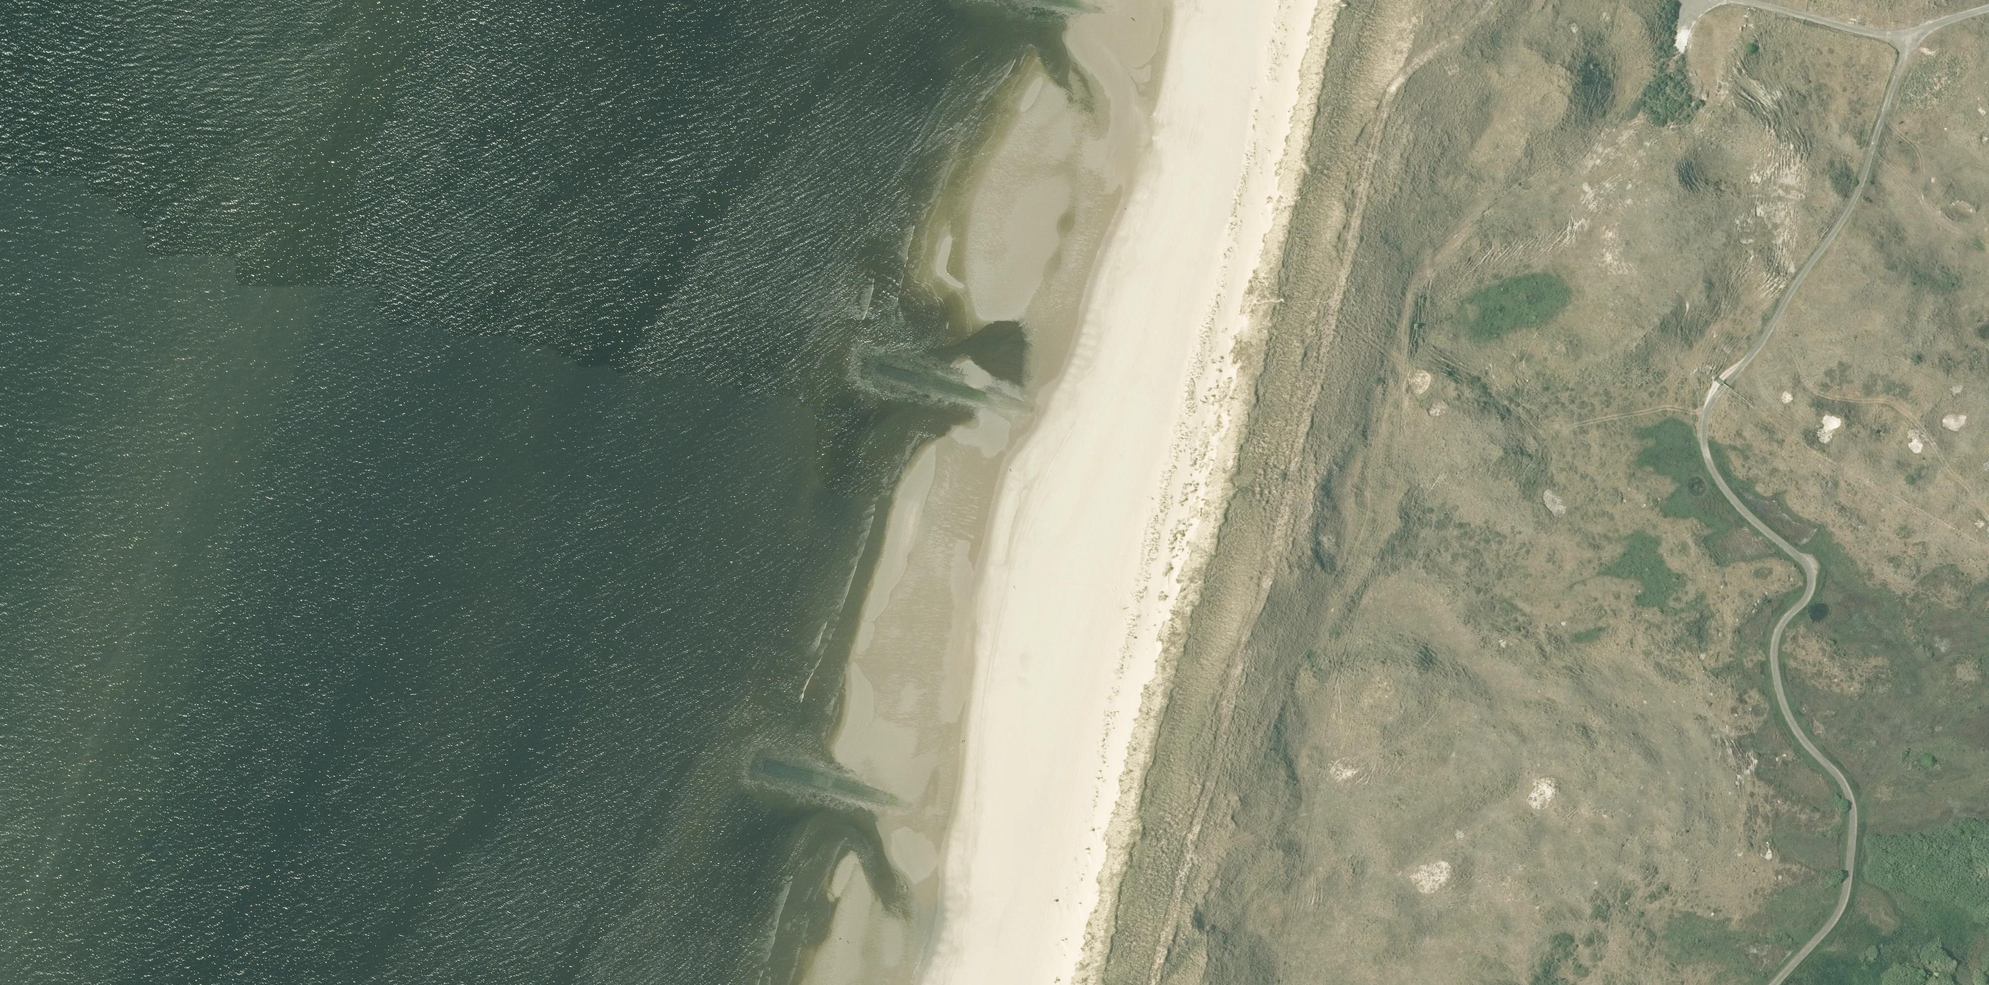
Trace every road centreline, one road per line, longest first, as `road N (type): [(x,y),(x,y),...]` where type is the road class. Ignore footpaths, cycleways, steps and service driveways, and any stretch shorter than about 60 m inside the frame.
road 1 (track): [(1776,984),(1844,897),(1852,811),(1844,788),(1798,738),(1778,683),(1782,627),(1808,593),(1810,576),(1715,474),(1706,414),(1759,350),(1847,214),(1906,44),(1917,31),(1988,10)]

